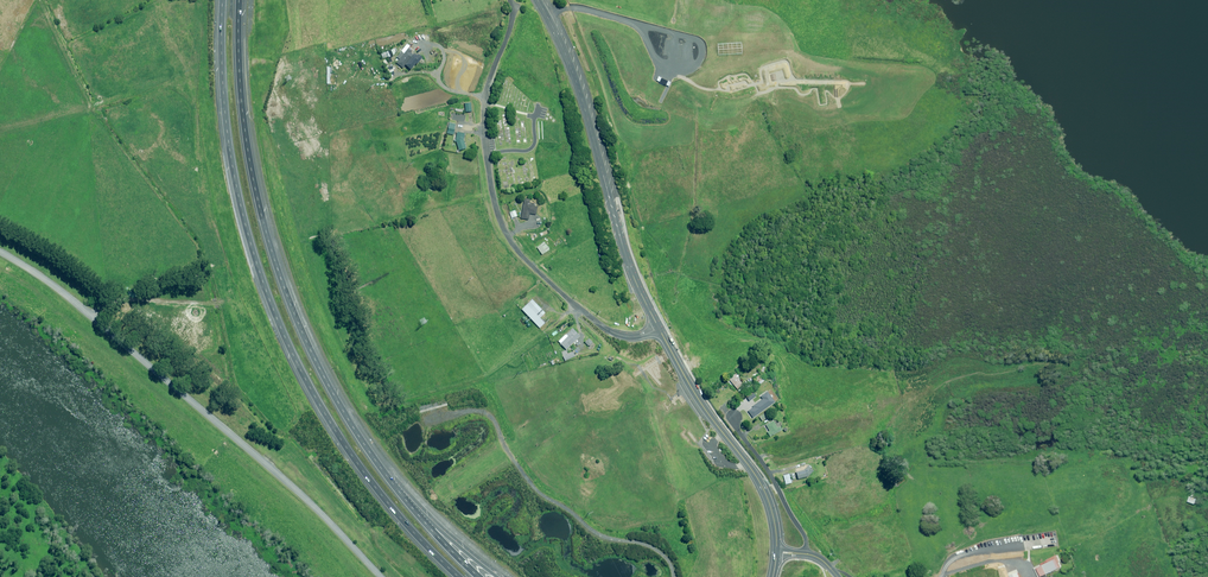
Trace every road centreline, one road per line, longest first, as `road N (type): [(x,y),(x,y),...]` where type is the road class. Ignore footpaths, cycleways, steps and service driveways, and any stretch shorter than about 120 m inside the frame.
road 1 (motorway): [(459,576),(373,486),(327,419),(281,328),(232,165),(223,0)]
road 2 (motorway): [(240,0),(251,169),(287,297),(332,392),(420,517)]
road 3 (unclassified): [(0,251),(302,494),(383,576)]
road 4 (unclassified): [(659,328),(633,336),(606,328),(522,256),(499,221),(483,115),(512,18),(510,0)]
road 5 (secondary): [(538,0),(576,79),(630,268),(659,328)]
road 6 (track): [(673,576),(663,554),(605,539),(541,495),(489,417),(430,424)]
road 7 (secondary): [(659,328),(765,491),(777,552)]

